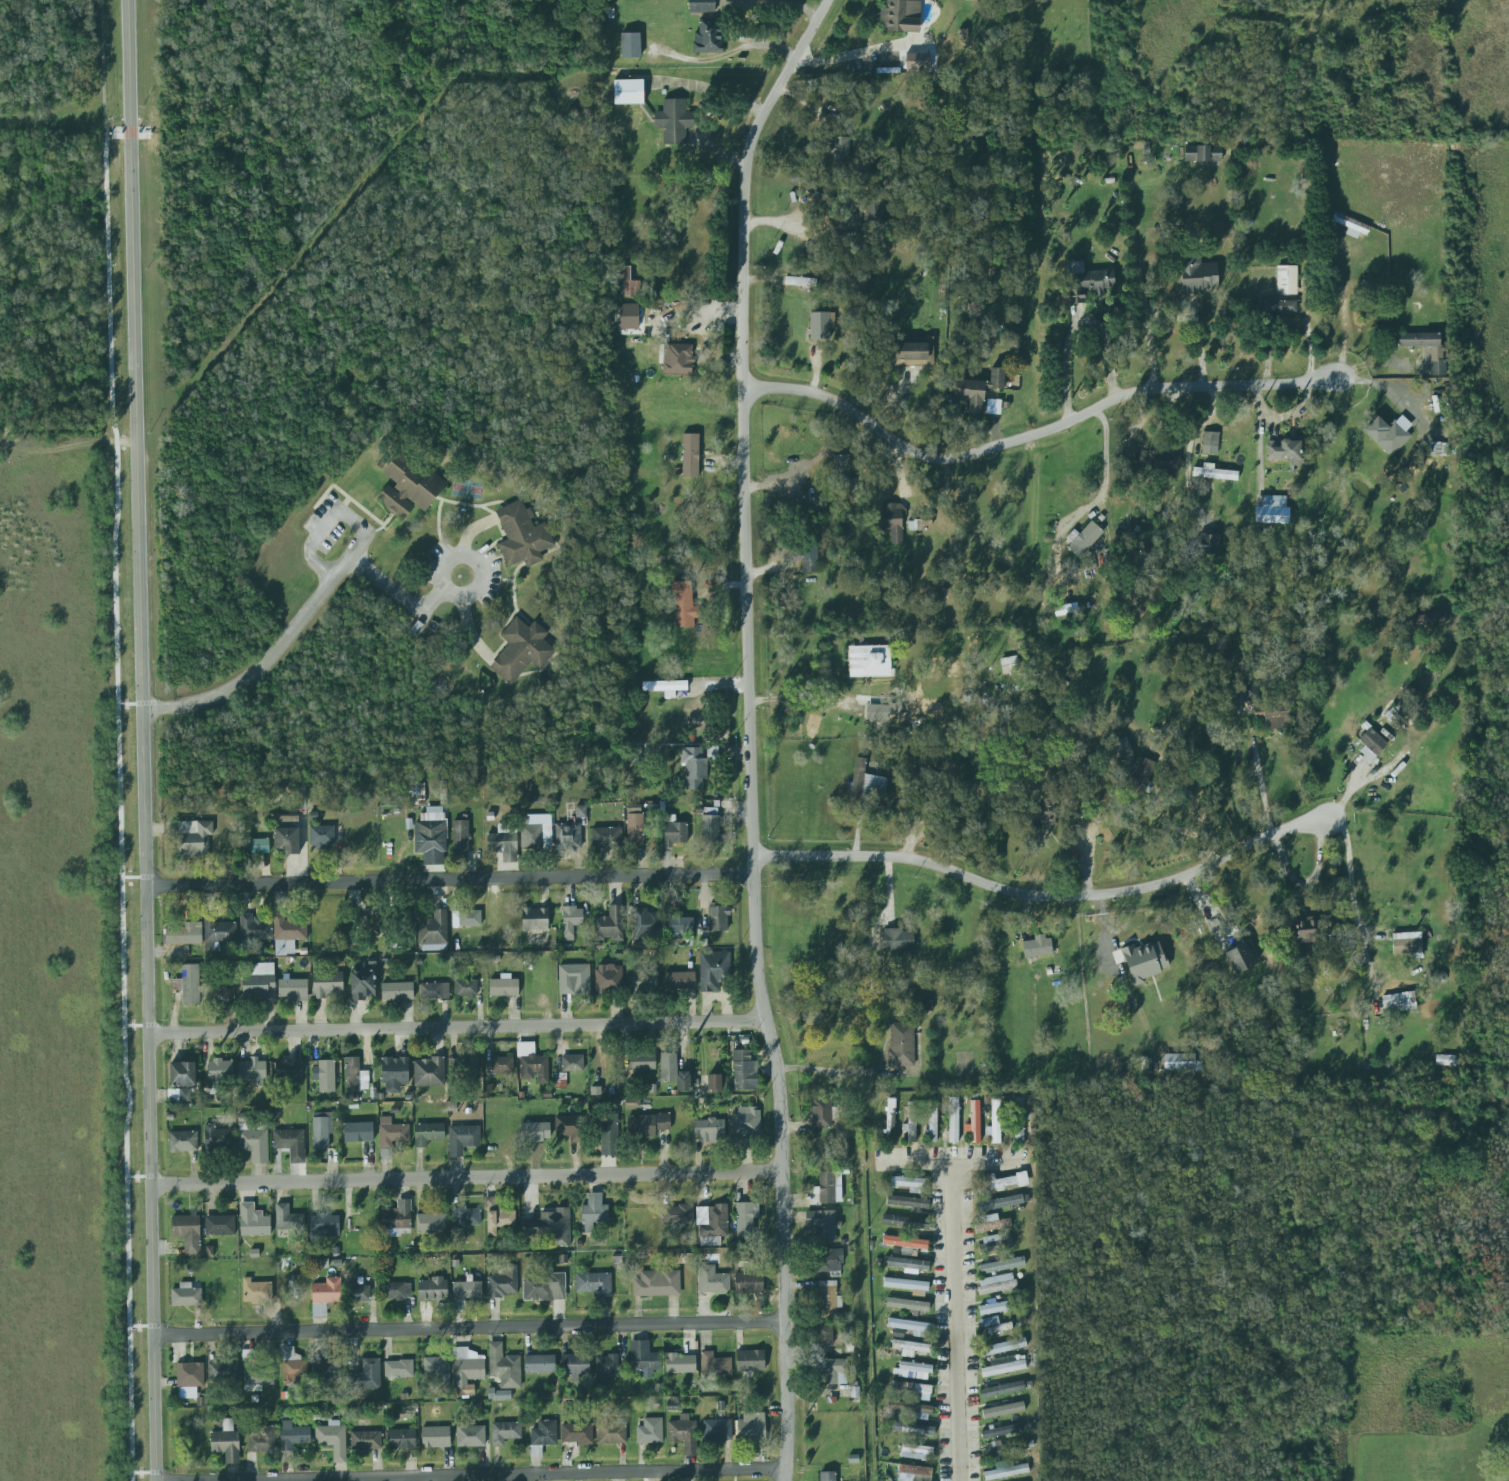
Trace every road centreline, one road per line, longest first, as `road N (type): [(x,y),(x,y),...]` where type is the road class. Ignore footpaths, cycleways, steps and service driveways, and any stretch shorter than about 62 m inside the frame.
road 1 (residential): [(832,0),(754,139),(744,224),(740,389),(754,955),(765,1025),(785,1073),(787,1480)]
road 2 (tertiary): [(128,0),(145,790)]
road 3 (tertiary): [(145,790),(158,1480)]
road 4 (residential): [(740,389),(819,395),(908,451),(943,460),(1043,432),(1148,389),(1357,378)]
road 5 (residential): [(153,1186),(785,1171)]
road 6 (residential): [(784,1320),(156,1336)]
road 7 (residential): [(149,1034),(765,1025)]
road 8 (residential): [(148,886),(752,873)]
road 9 (residential): [(752,856),(918,859),(1011,890),(1088,894),(1165,881),(1329,818)]
road 10 (residential): [(788,1472),(221,1480)]
road 11 (residential): [(962,1480),(956,1163)]
road 12 (track): [(0,447),(52,451),(137,441)]
road 13 (residential): [(1025,1165),(893,1165)]

